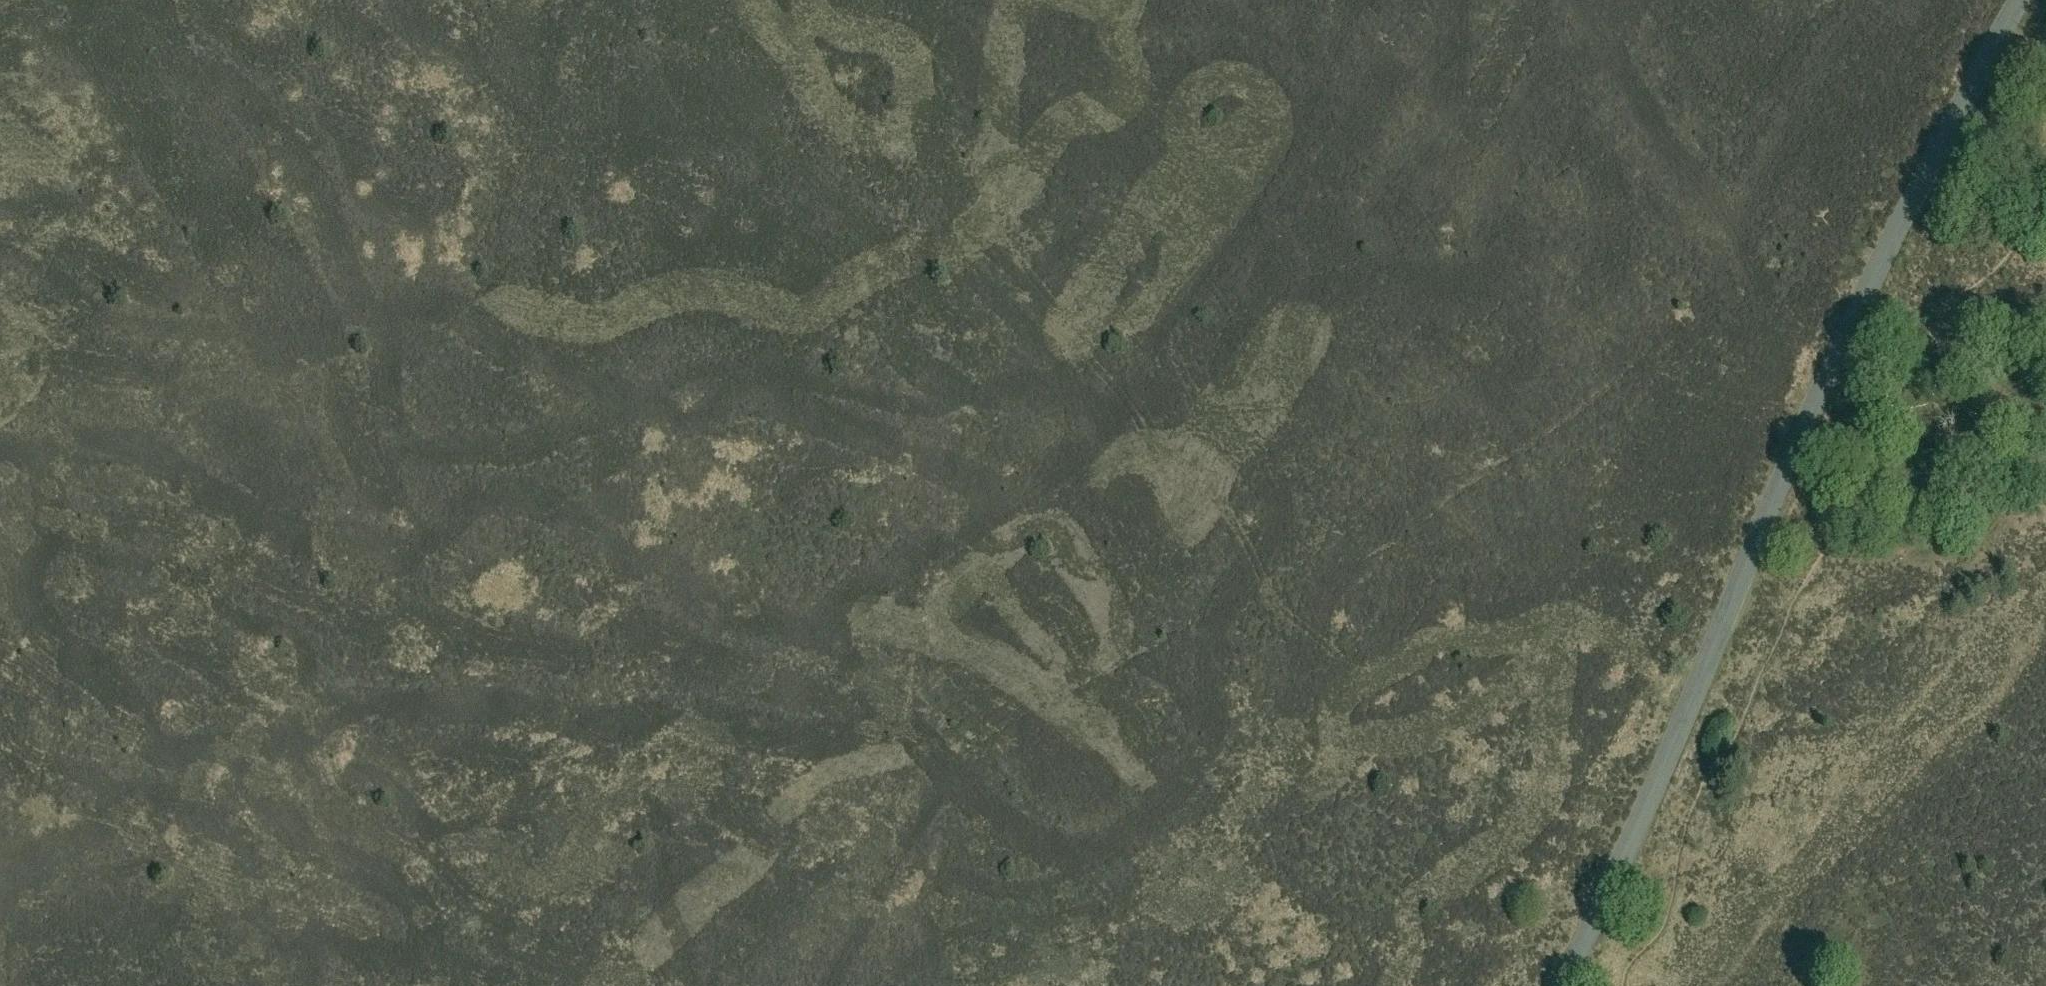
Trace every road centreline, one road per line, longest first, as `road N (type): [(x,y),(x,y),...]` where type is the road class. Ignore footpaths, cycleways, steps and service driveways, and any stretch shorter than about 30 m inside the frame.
road 1 (unclassified): [(1563,985),(1843,346),(2022,0)]

